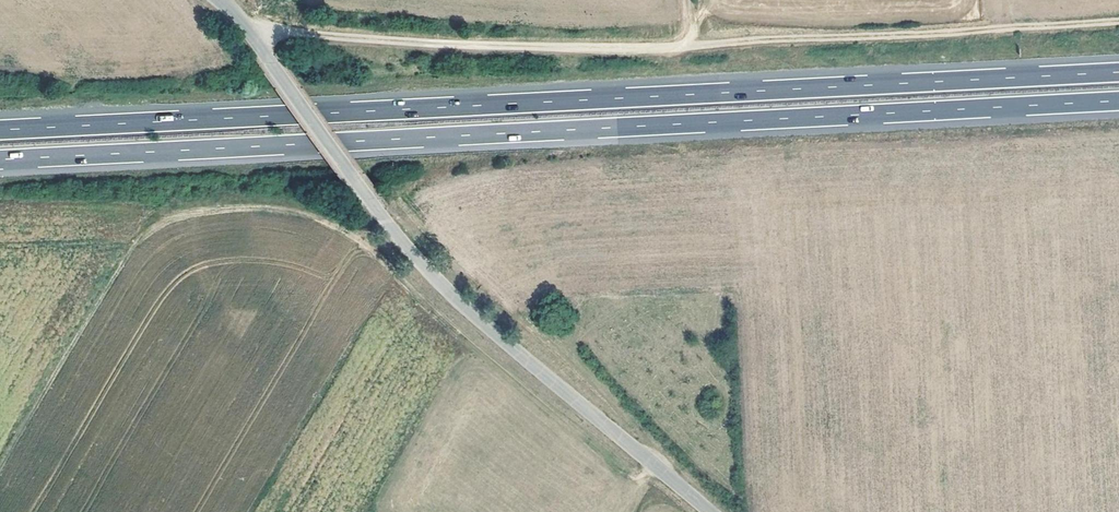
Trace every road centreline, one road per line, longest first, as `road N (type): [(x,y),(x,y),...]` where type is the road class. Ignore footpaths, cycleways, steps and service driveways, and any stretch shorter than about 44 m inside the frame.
road 1 (motorway): [(0,164),(1118,105)]
road 2 (motorway): [(1118,75),(0,134)]
road 3 (track): [(657,469),(643,479),(626,473),(328,225),(246,208),(170,212),(138,239),(0,463)]
road 4 (track): [(240,28),(540,45),(1118,23)]
road 5 (unclassified): [(216,0),(421,266),(707,511)]

